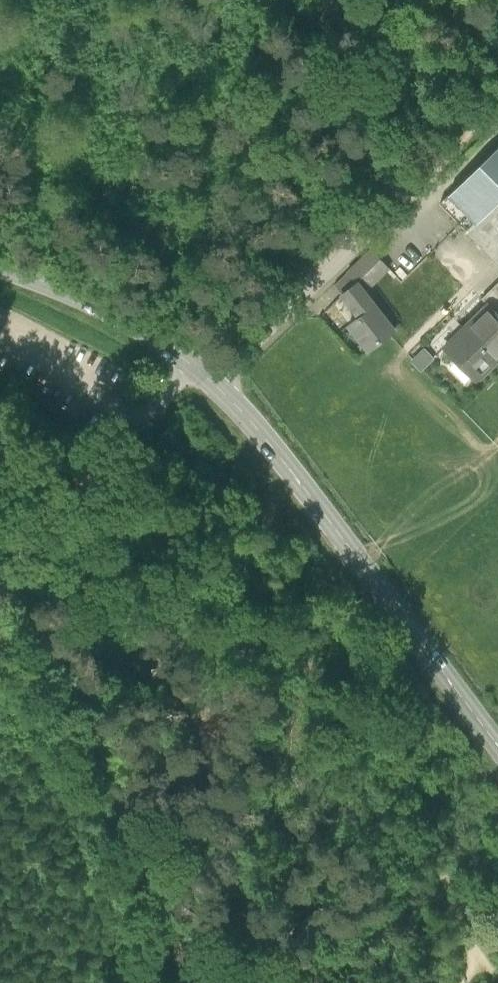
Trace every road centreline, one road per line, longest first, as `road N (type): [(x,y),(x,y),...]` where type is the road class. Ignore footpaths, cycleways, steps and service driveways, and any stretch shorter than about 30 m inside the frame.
road 1 (tertiary): [(0,266),(155,337),(217,384),(497,745)]
road 2 (track): [(105,460),(410,785),(479,959)]
road 3 (track): [(105,460),(17,564),(0,600)]
road 4 (track): [(0,387),(105,460)]

